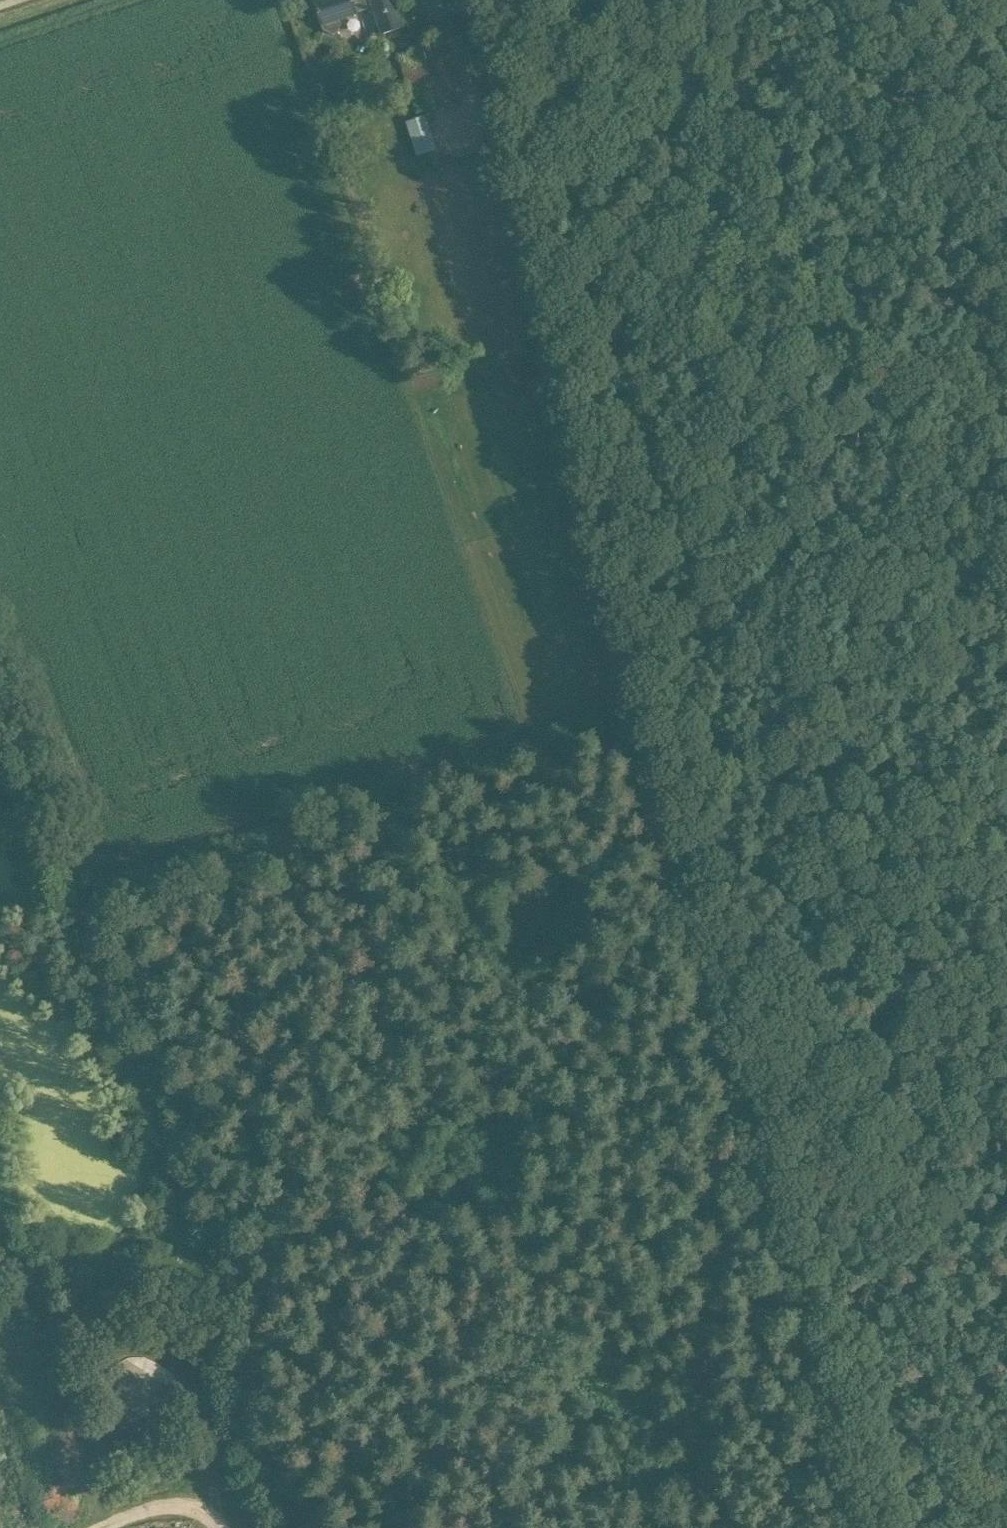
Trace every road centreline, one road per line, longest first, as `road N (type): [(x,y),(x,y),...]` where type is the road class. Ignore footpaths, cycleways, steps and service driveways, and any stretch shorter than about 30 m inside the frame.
road 1 (track): [(743,1187),(613,734)]
road 2 (track): [(743,1187),(919,1105),(1006,1087)]
road 3 (track): [(785,1343),(743,1187)]

